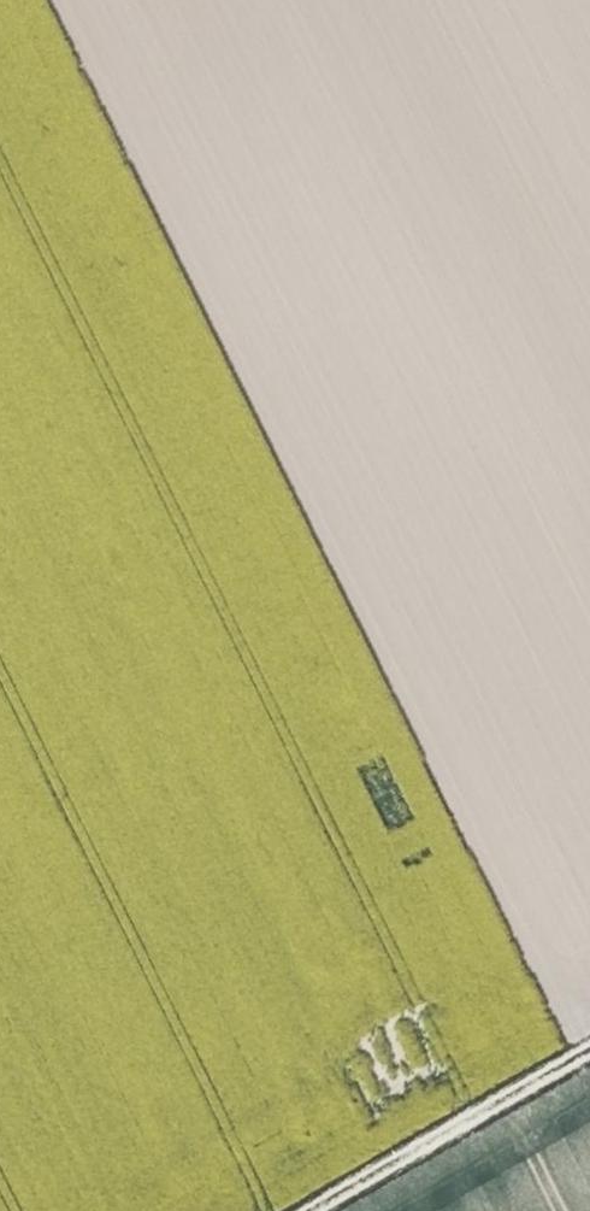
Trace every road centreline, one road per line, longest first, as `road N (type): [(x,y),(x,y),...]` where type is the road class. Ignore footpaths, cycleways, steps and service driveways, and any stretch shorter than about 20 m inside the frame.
road 1 (track): [(589,1038),(289,1210)]

